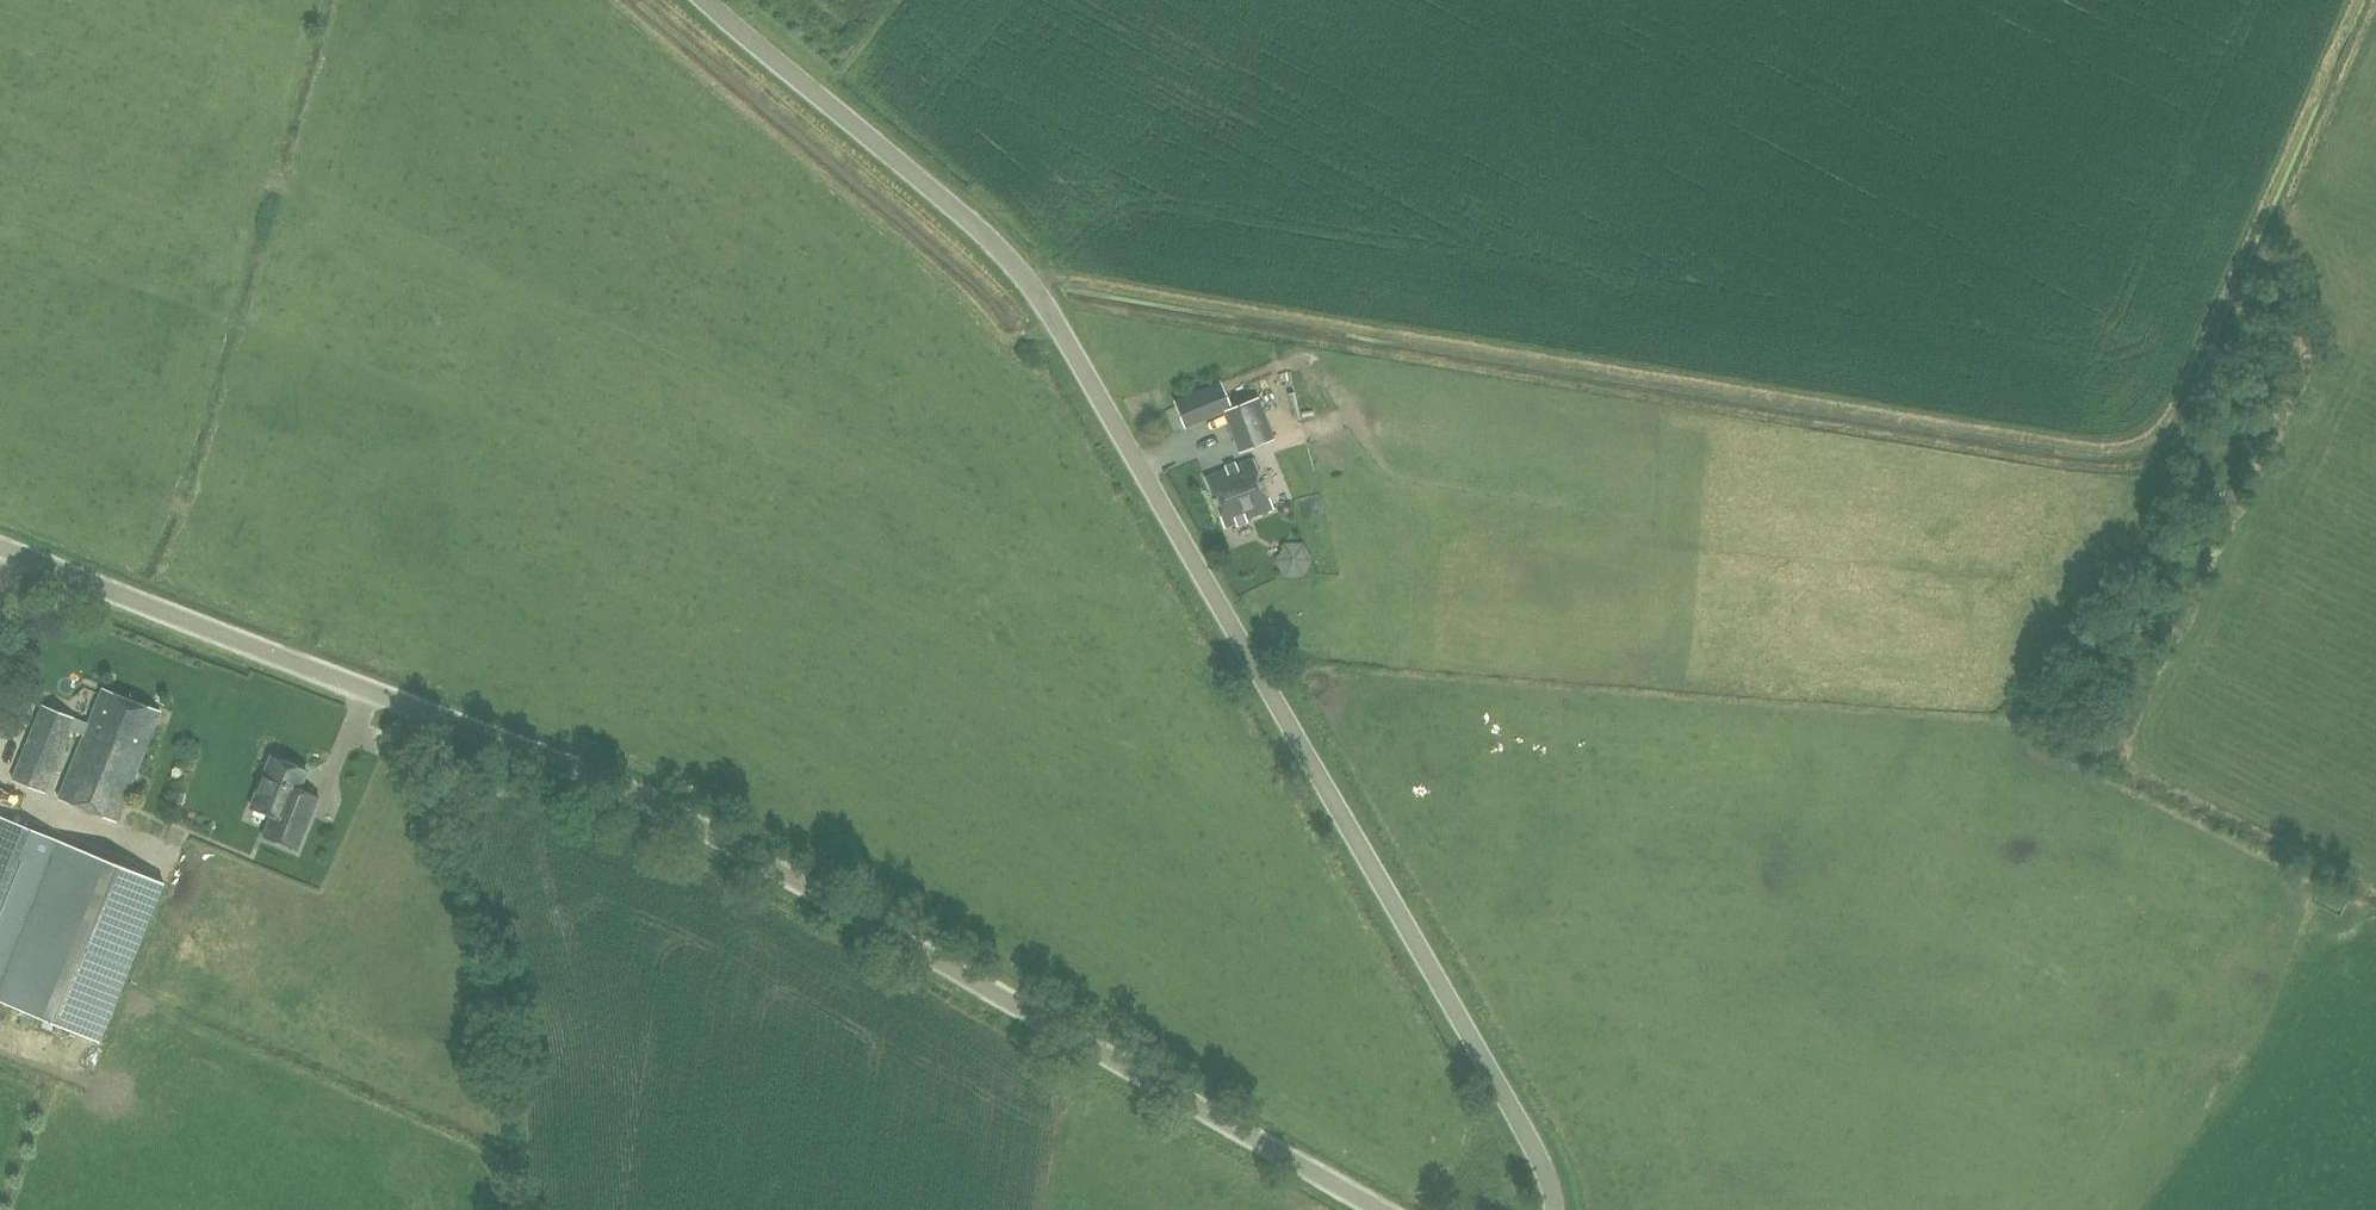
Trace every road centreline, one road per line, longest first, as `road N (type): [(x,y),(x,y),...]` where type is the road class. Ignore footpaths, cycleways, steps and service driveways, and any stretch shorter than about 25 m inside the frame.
road 1 (unclassified): [(0,544),(544,757),(676,818),(1382,1209)]
road 2 (unclassified): [(1554,1209),(1527,1134),(1031,285),(946,201),(705,0)]

